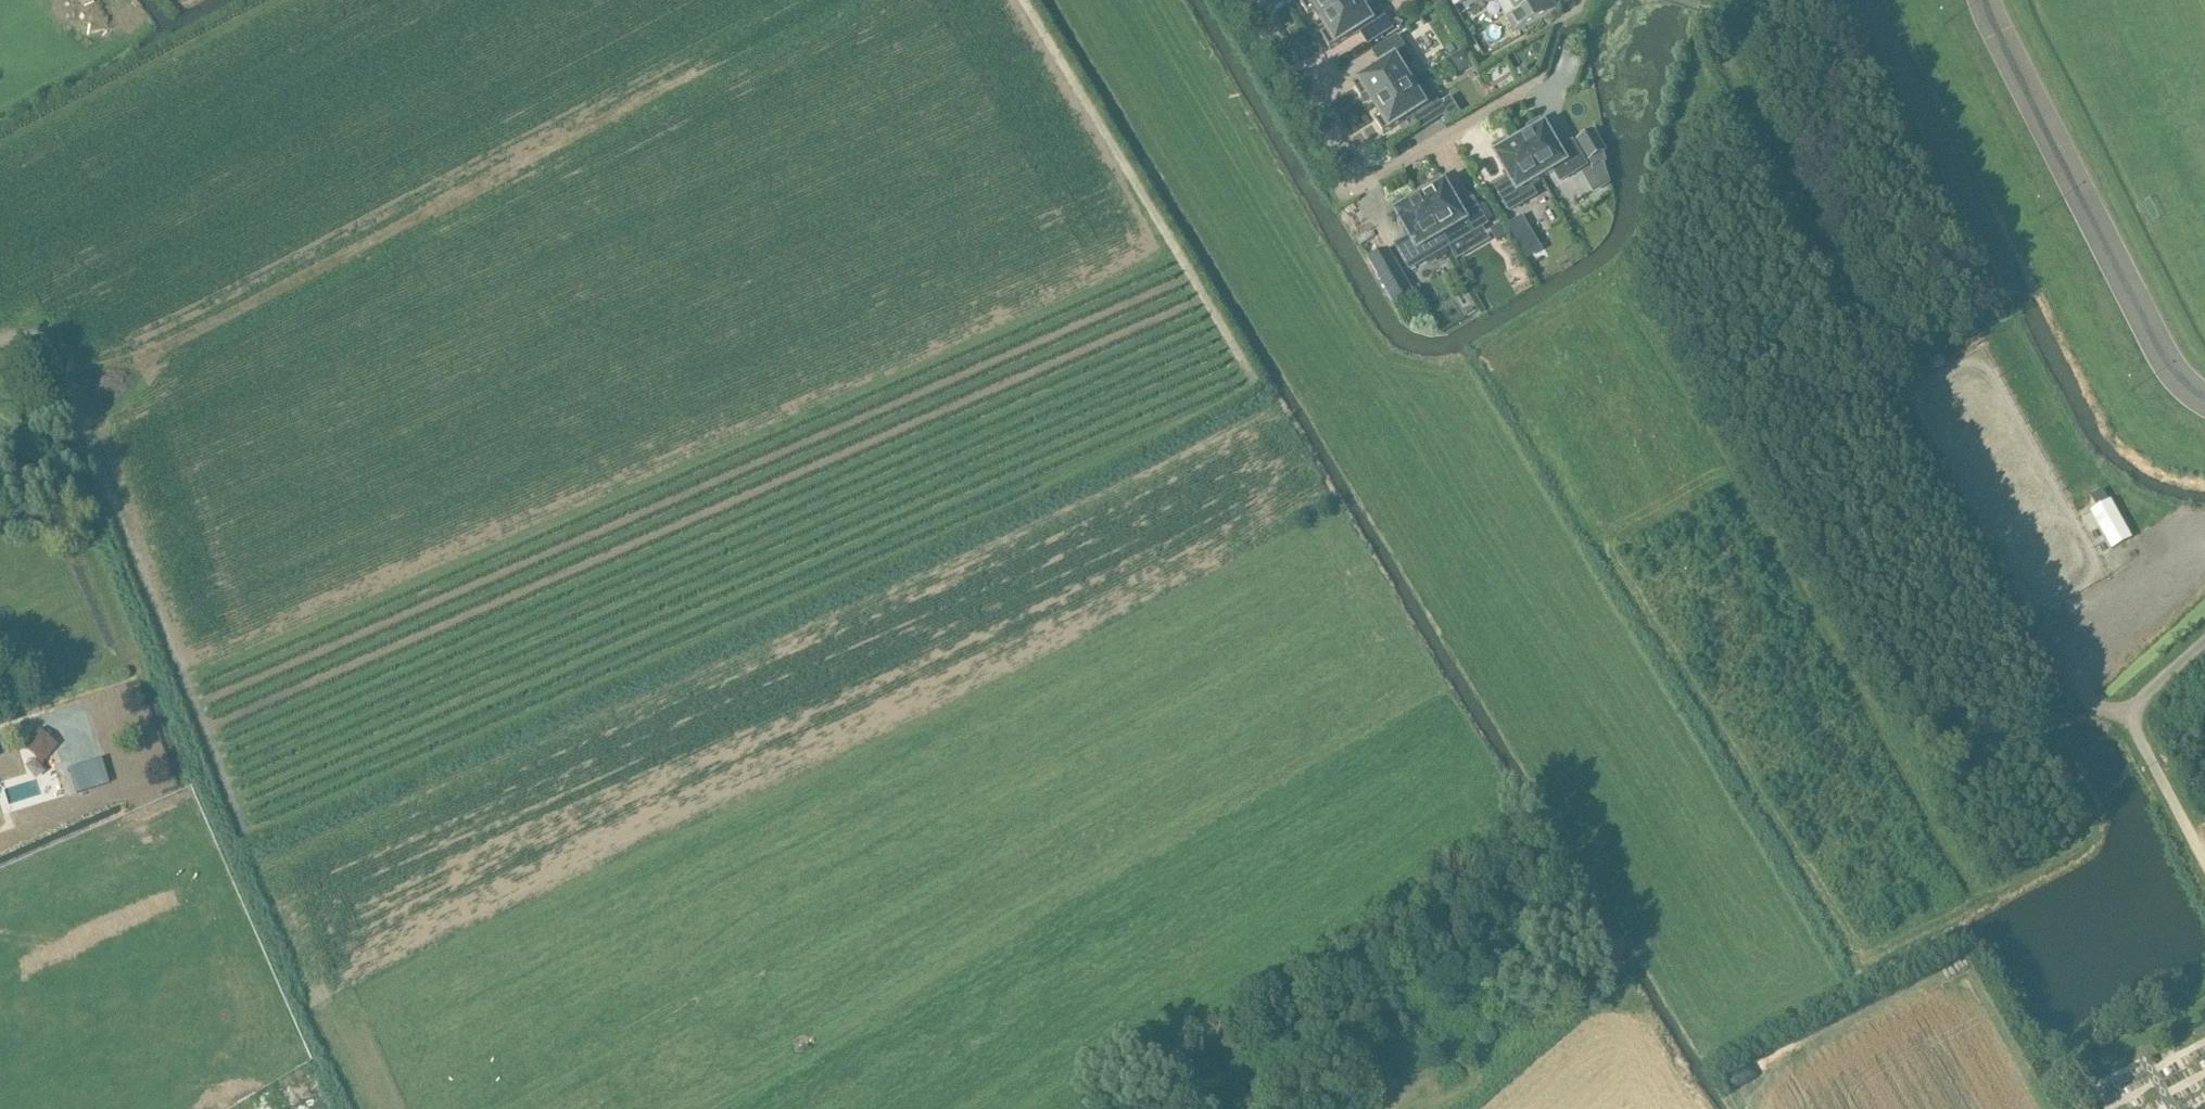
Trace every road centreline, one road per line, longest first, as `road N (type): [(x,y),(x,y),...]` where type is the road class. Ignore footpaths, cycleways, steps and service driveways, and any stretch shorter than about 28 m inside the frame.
road 1 (track): [(0,344),(38,339),(55,357),(238,821)]
road 2 (residential): [(1257,0),(1365,182),(1522,90)]
road 3 (unclassified): [(2204,641),(2146,694),(2135,726),(2204,864)]

